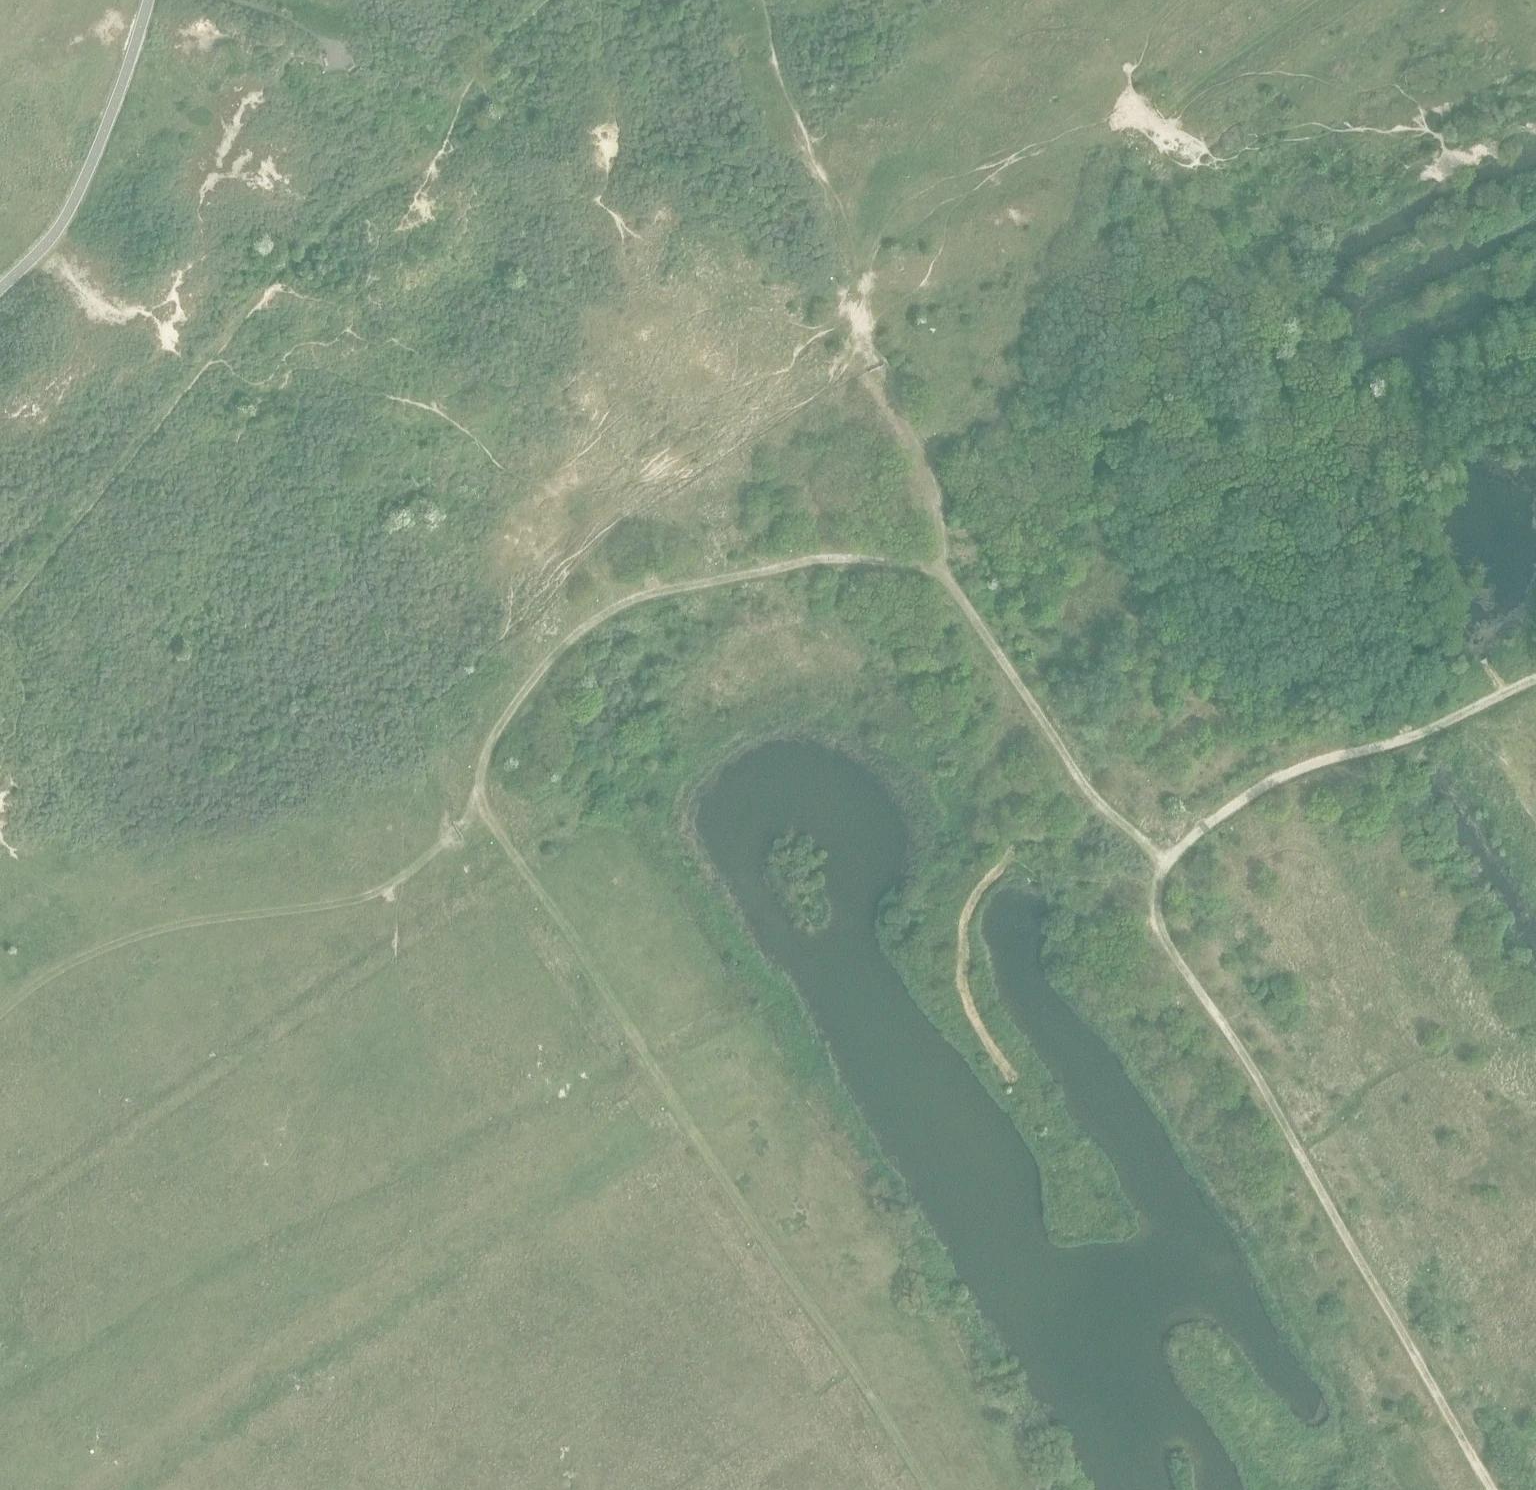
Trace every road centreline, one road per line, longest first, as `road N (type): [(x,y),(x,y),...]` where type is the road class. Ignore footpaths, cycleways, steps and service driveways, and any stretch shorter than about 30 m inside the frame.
road 1 (track): [(1166,858),(1151,896),(1169,944),(1293,1133),(1495,1489)]
road 2 (track): [(1535,678),(1424,730),(1307,763),(1166,858)]
road 3 (track): [(952,574),(928,448),(880,365)]
road 4 (track): [(1312,0),(1188,85),(1175,114)]

